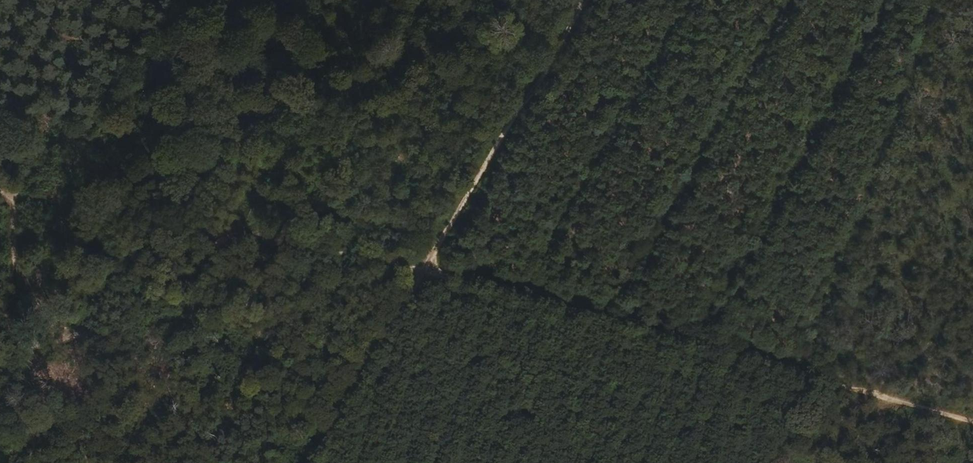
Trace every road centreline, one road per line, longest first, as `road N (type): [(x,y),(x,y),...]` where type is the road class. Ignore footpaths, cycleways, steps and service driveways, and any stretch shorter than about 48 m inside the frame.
road 1 (track): [(972,423),(427,272)]
road 2 (track): [(0,191),(15,227),(14,314),(41,331),(209,308),(350,248),(427,272)]
road 3 (track): [(427,272),(586,0)]
road 4 (track): [(314,462),(427,272)]

